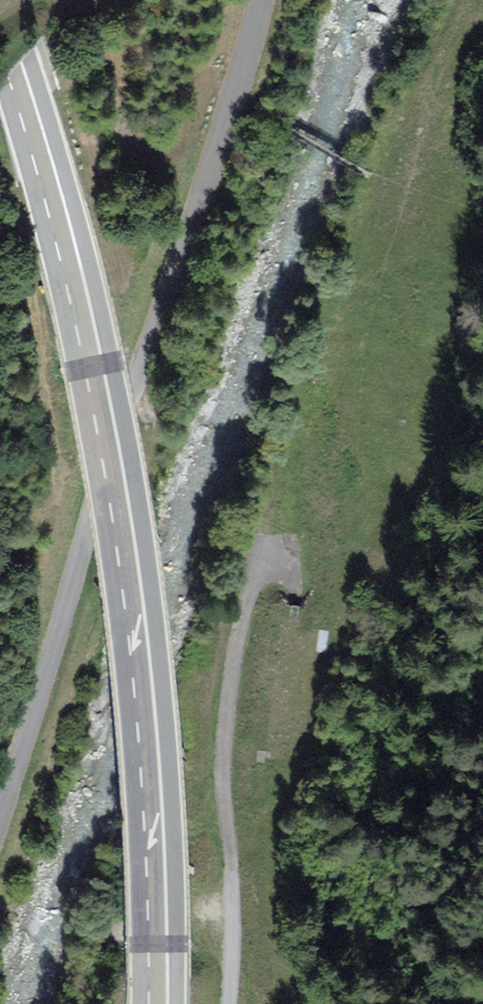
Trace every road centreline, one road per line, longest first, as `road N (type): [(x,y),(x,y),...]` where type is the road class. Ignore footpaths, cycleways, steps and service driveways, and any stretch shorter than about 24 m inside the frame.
road 1 (primary): [(154,1003),(130,587),(102,419),(0,39)]
road 2 (unclassified): [(0,801),(235,92),(257,0)]
road 3 (unclassified): [(223,1003),(231,893),(225,703),(256,573),(294,587)]

